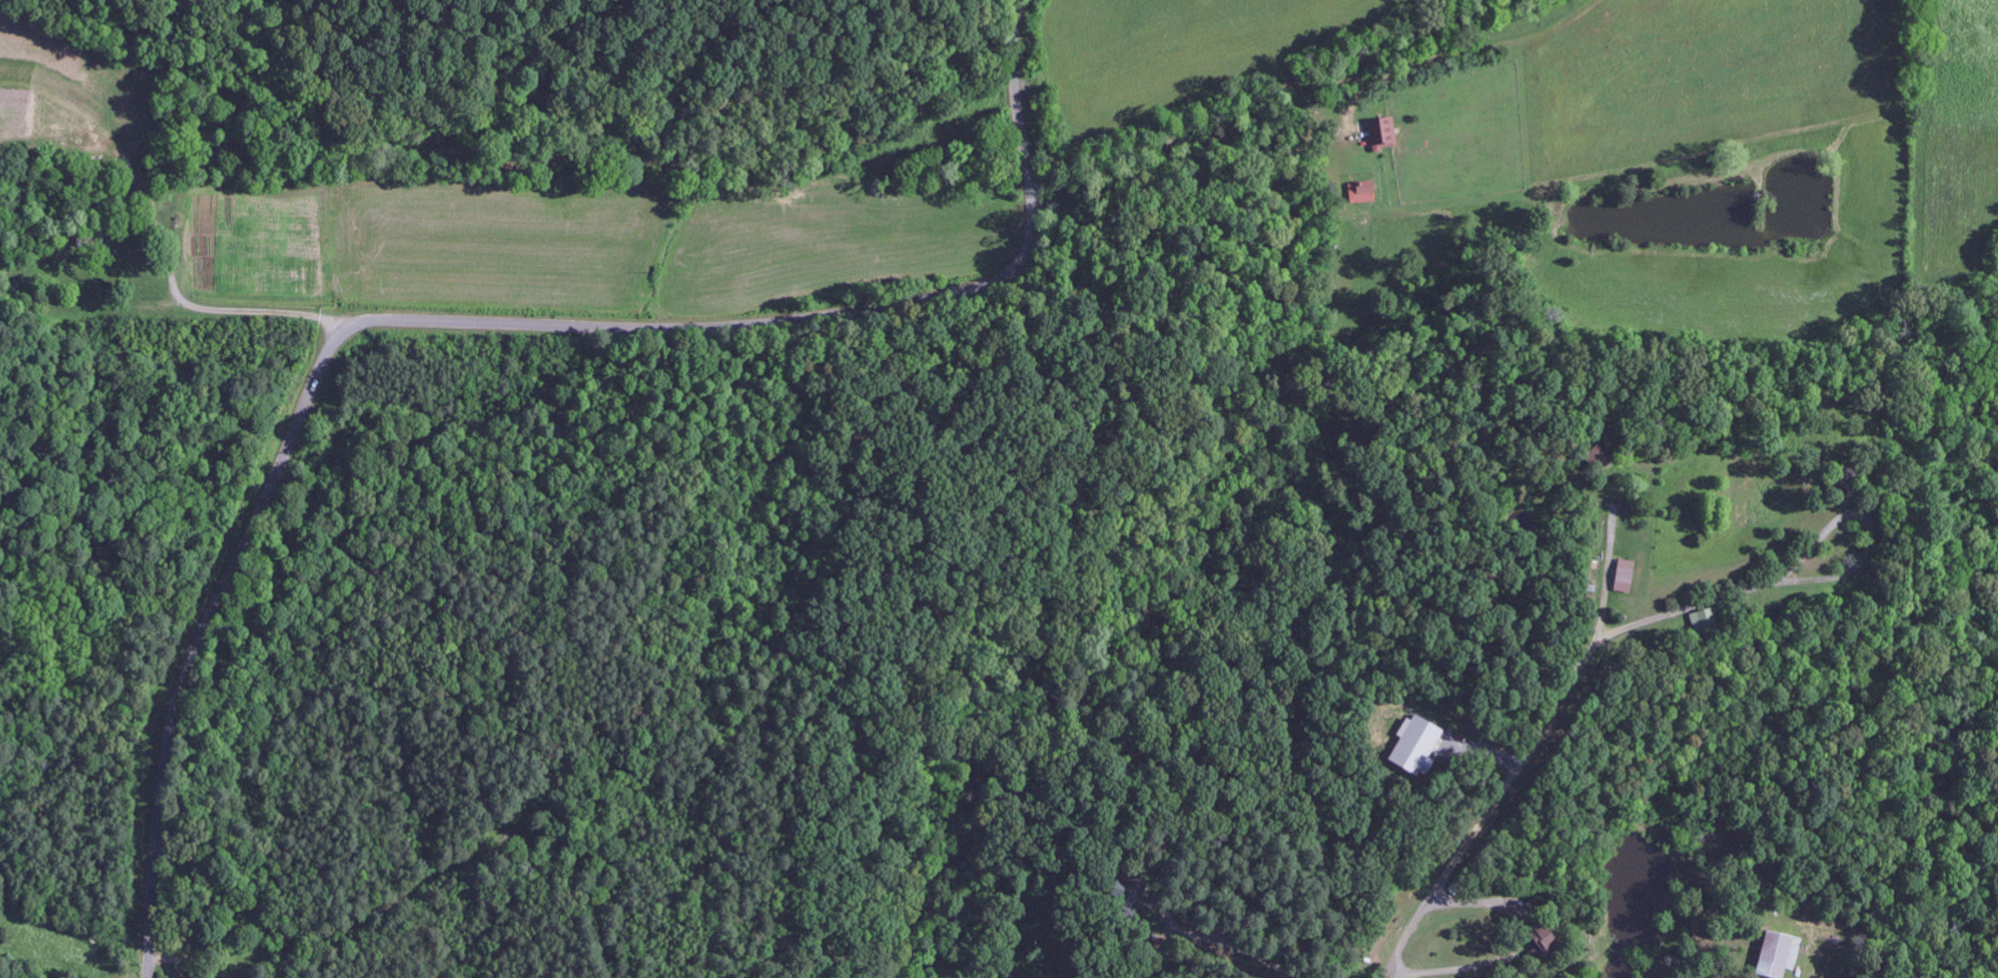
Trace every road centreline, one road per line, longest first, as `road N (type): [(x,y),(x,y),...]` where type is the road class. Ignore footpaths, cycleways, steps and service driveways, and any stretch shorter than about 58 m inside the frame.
road 1 (residential): [(148,977),(153,870),(176,706),(224,576),(342,336),(386,322),(756,326),(987,284),(1024,257),(1032,224),(1014,72),(1025,0)]
road 2 (residential): [(1394,977),(1418,920),(1531,757),(1591,648)]
road 3 (residential): [(1591,648),(1644,622),(1773,583)]
road 4 (residential): [(1610,511),(1591,648)]
road 5 (residential): [(1773,583),(1844,574),(1868,548),(1867,524)]
road 6 (residential): [(1867,524),(1842,520),(1773,583)]

